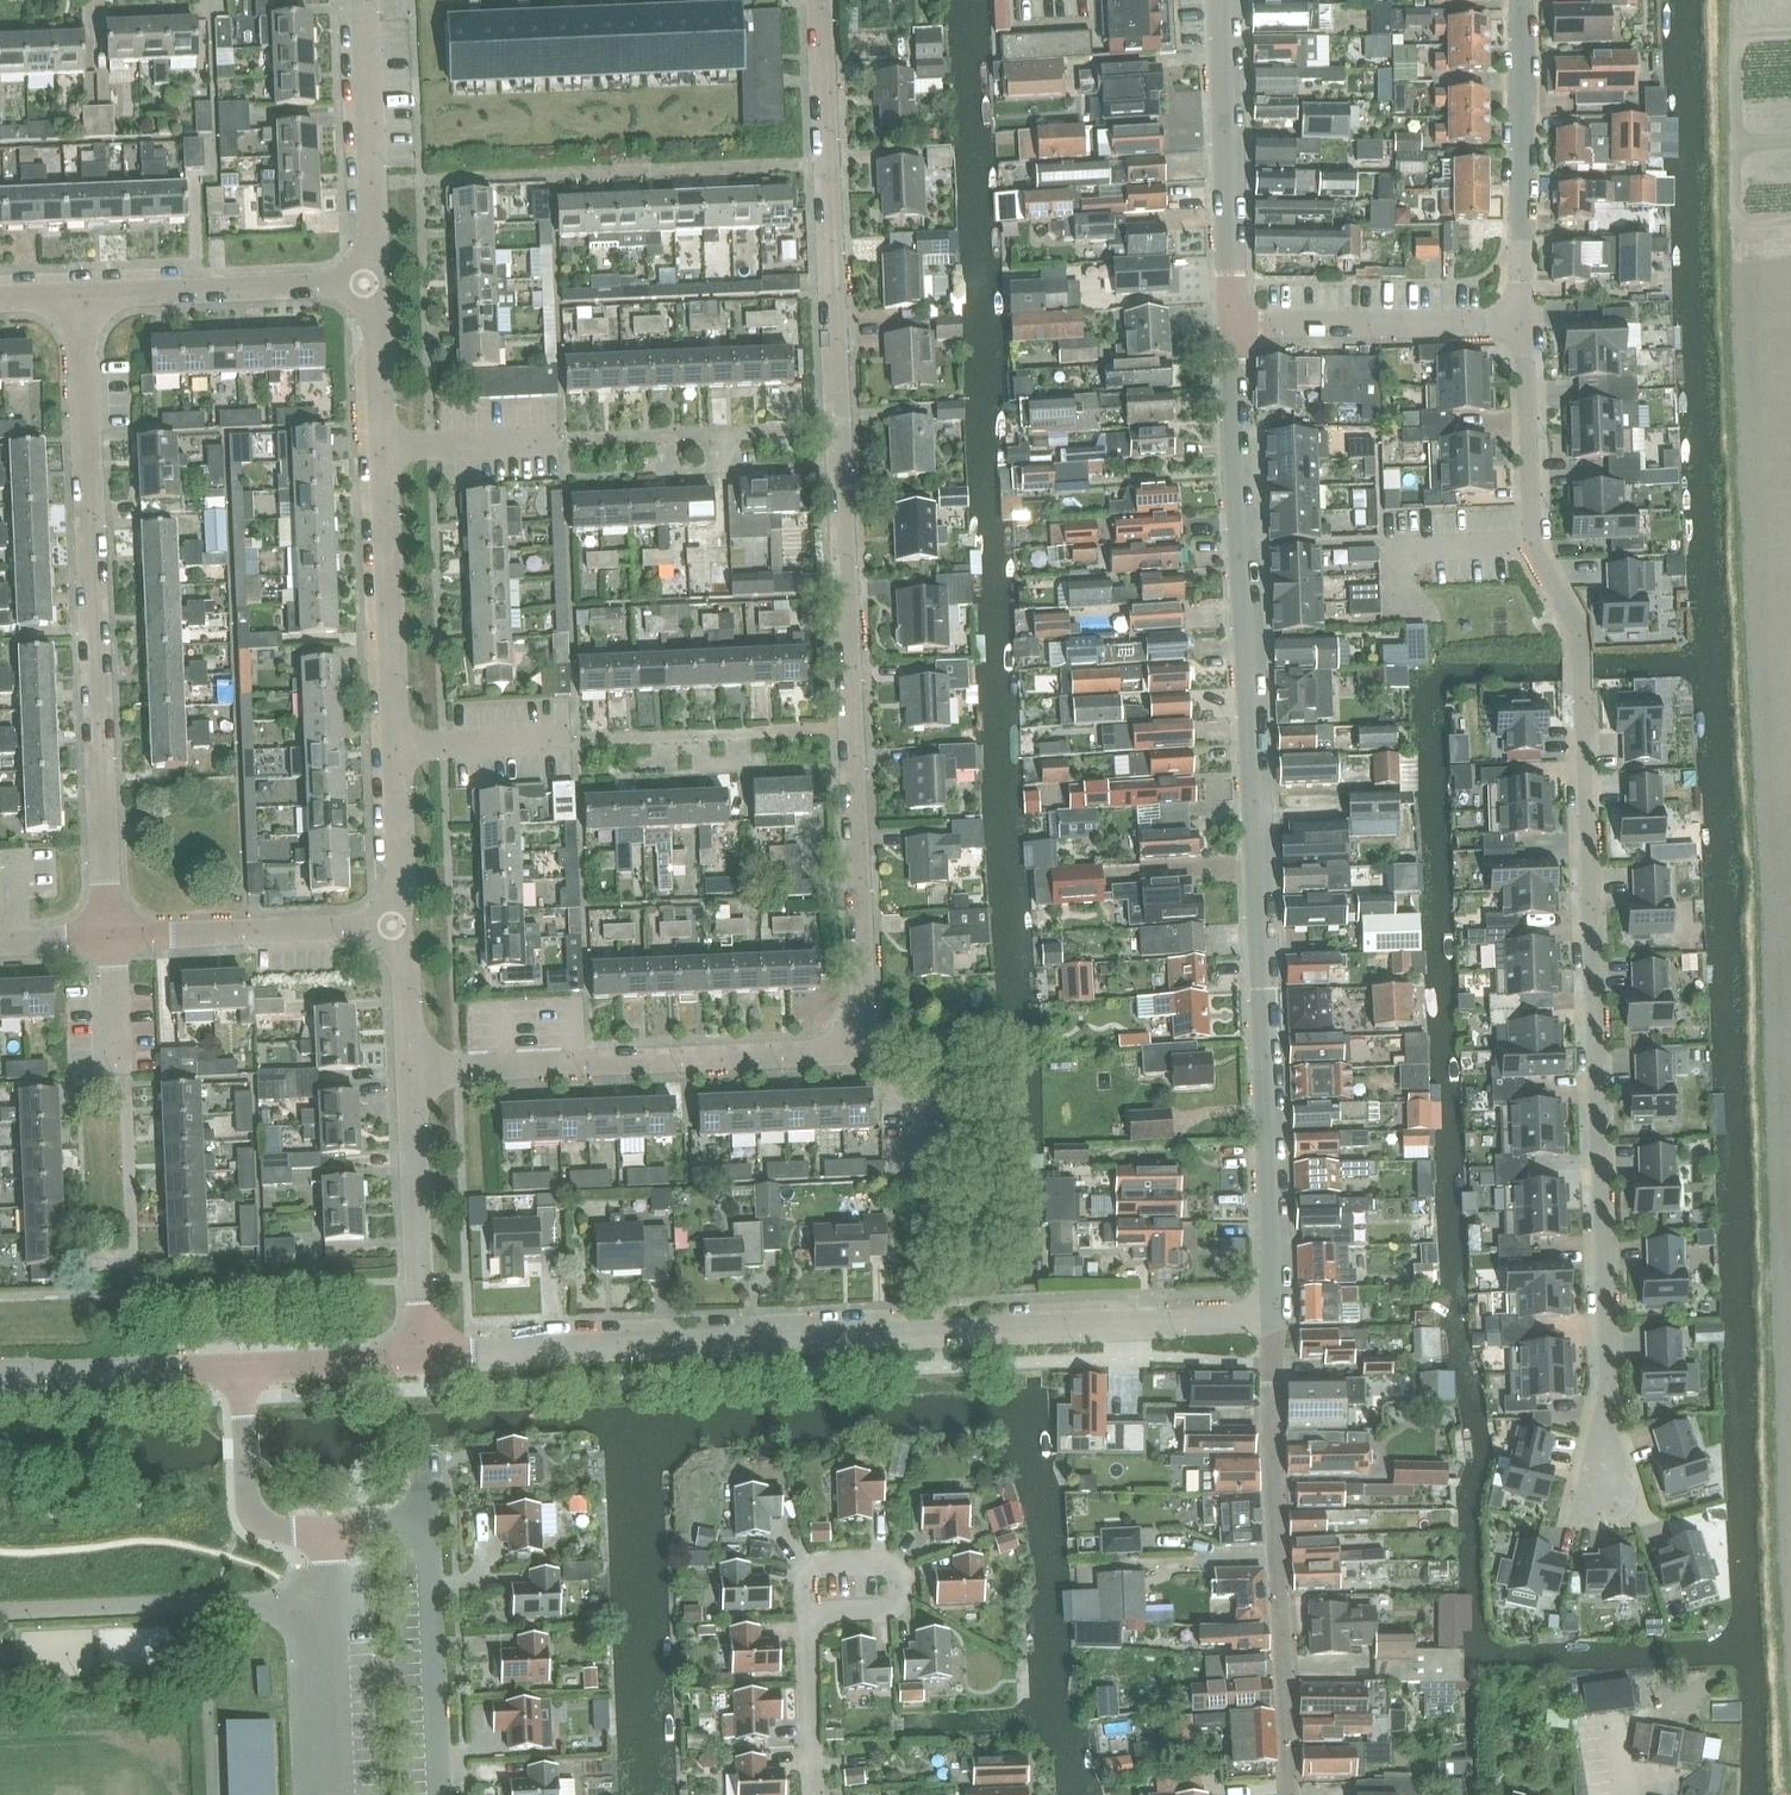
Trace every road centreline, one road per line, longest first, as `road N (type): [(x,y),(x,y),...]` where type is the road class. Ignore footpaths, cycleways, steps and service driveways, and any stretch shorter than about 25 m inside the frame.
road 1 (residential): [(412,1069),(864,1052),(821,0)]
road 2 (residential): [(1606,1486),(1579,639),(1530,542),(1523,322)]
road 3 (residential): [(1276,1316),(1233,326)]
road 4 (residential): [(422,1355),(1276,1316)]
road 5 (residential): [(392,924),(402,882),(400,746),(378,324),(367,283)]
road 6 (residential): [(110,938),(84,295)]
road 7 (residential): [(1289,1794),(1272,1408),(1276,1316)]
road 8 (residential): [(1233,326),(1218,0)]
road 9 (residential): [(1523,322),(1520,0)]
road 10 (residential): [(1233,326),(1523,322)]
road 11 (residential): [(422,1355),(412,1069)]
road 12 (residential): [(367,283),(374,238),(366,0)]
road 13 (residential): [(84,295),(367,283)]
road 14 (residential): [(110,938),(392,924)]
road 15 (unclassified): [(440,1794),(427,1523)]
road 16 (unclassified): [(340,1794),(328,1528)]
road 17 (unclassified): [(0,1377),(241,1364)]
road 18 (residential): [(806,1632),(828,1612),(894,1606),(900,1579),(885,1561),(819,1563),(805,1580)]
road 19 (unclassified): [(328,1528),(294,1529),(253,1514),(241,1364)]
road 20 (unclassified): [(241,1364),(422,1355)]
road 21 (residential): [(814,1794),(806,1632)]
road 22 (residential): [(412,1069),(406,967),(392,924)]

